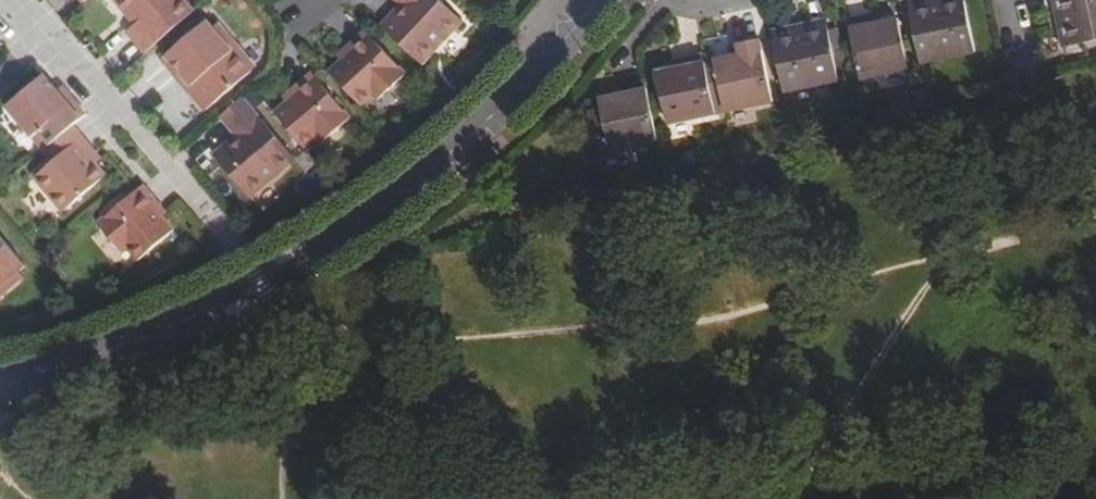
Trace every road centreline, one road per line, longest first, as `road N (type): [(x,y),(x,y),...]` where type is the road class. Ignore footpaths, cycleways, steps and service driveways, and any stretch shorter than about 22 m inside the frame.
road 1 (residential): [(0,383),(194,317),(386,205),(504,103),(598,0)]
road 2 (residential): [(43,35),(223,226)]

